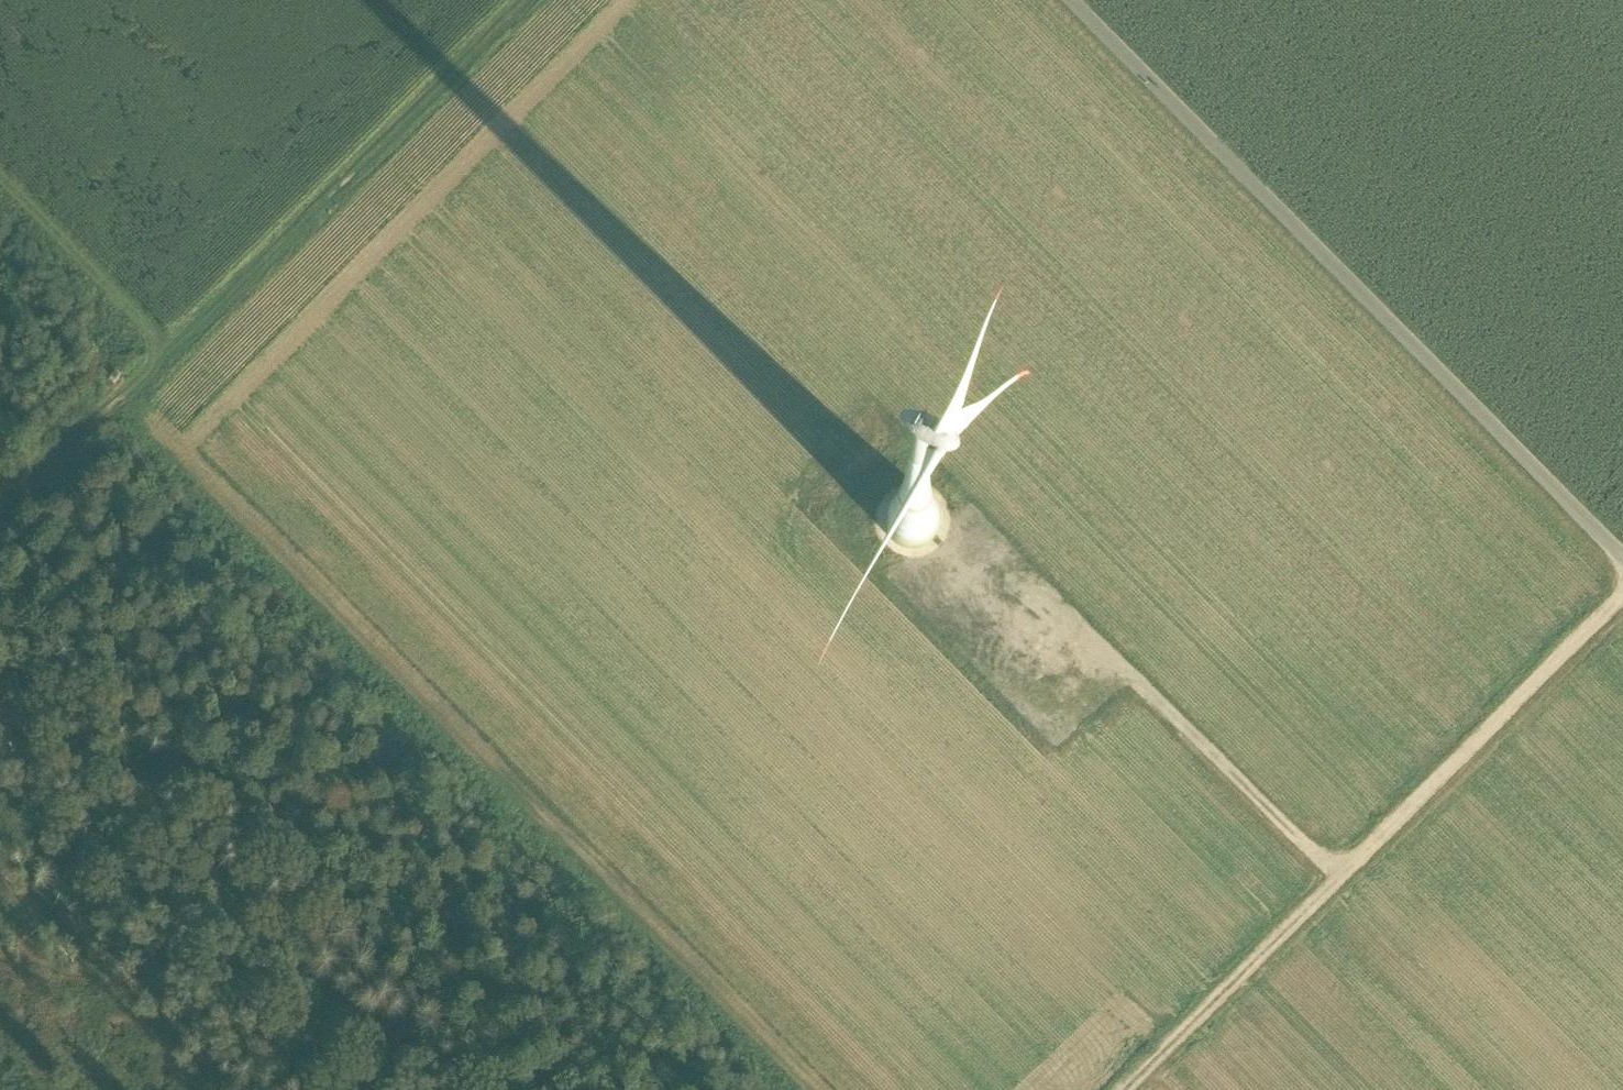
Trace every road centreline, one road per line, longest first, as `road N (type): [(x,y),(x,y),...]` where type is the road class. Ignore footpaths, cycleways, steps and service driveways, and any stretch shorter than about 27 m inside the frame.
road 1 (track): [(1070,0),(1622,554)]
road 2 (track): [(1121,1089),(1622,593)]
road 3 (track): [(167,354),(521,0)]
road 4 (track): [(167,354),(0,182)]
road 5 (track): [(0,520),(167,354)]

